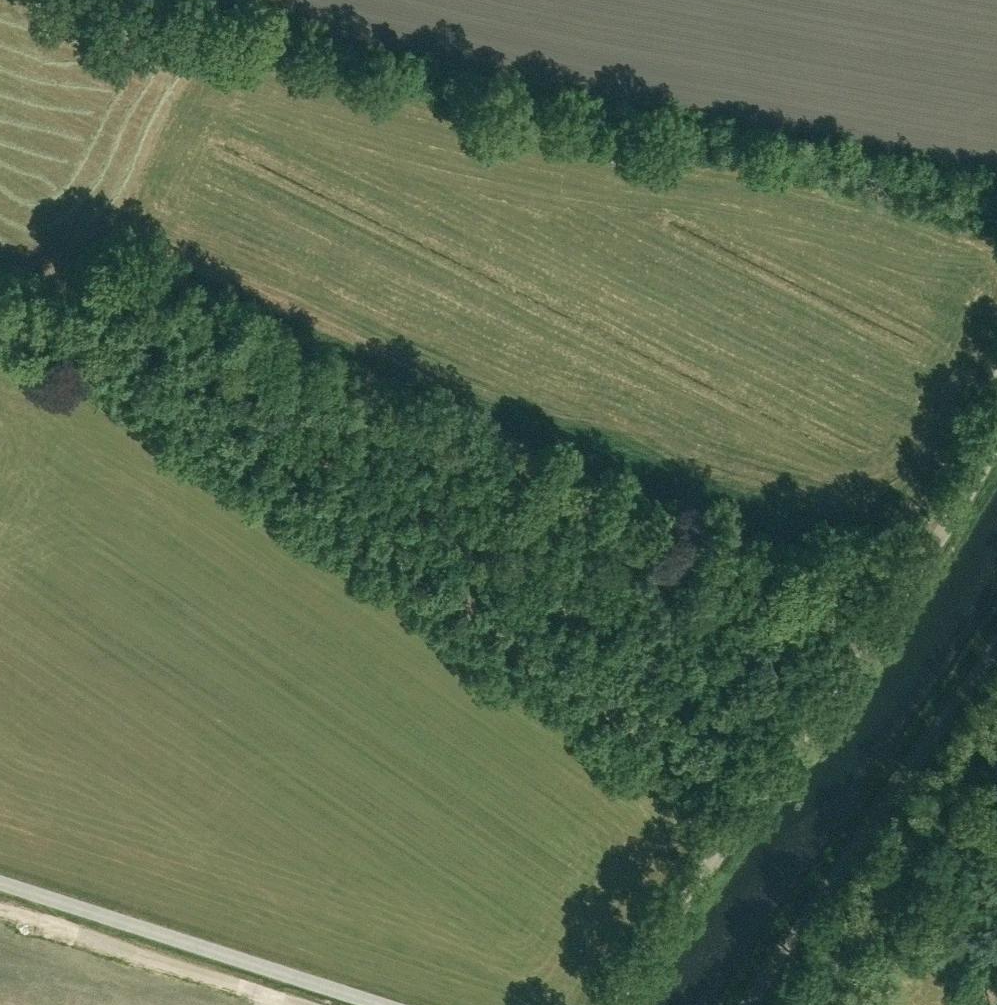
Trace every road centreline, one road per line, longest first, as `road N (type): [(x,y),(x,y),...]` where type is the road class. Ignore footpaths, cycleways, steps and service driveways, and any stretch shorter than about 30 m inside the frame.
road 1 (unclassified): [(609,1004),(996,438)]
road 2 (unclassified): [(747,1004),(996,646)]
road 3 (unclassified): [(373,1004),(0,887)]

